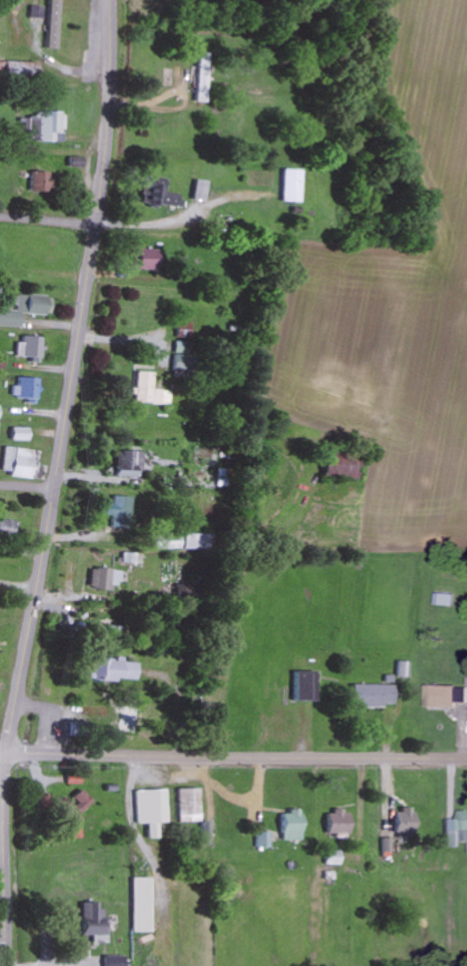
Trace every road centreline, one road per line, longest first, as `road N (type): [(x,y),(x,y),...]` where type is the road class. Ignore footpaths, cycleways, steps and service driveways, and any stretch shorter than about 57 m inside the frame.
road 1 (secondary): [(6,757),(108,153),(112,0)]
road 2 (secondary): [(466,760),(6,757)]
road 3 (secondary): [(9,965),(6,757)]

